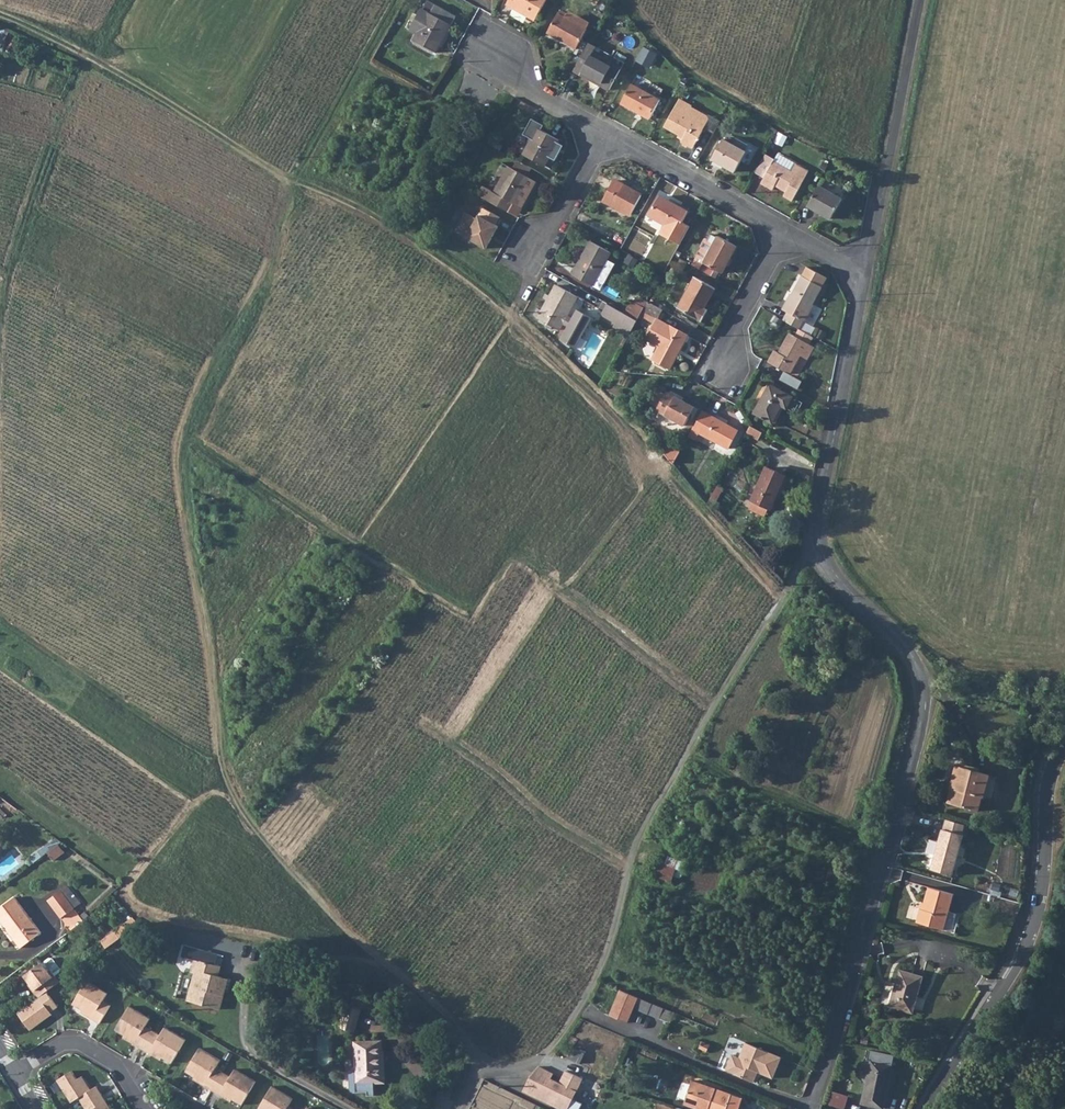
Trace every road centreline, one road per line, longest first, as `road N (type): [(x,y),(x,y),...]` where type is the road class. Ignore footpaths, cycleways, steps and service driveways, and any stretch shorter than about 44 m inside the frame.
road 1 (track): [(0,18),(115,72),(288,180),(395,230),(482,292),(623,427),(780,600),(816,534)]
road 2 (track): [(288,180),(274,258),(187,414),(179,458),(217,759),(235,802),(307,891),(486,1067)]
road 3 (unclassified): [(809,1108),(923,722),(923,680),(907,648),(823,561),(816,534),(869,269)]
road 4 (track): [(780,600),(626,863),(623,896),(582,1005),(561,1041),(515,1068)]
road 5 (tertiary): [(924,1108),(1035,925),(1048,788),(1064,743)]
road 6 (unclassified): [(869,269),(922,0)]
road 7 (track): [(288,180),(397,0)]
road 8 (residential): [(787,233),(602,137)]
road 9 (track): [(622,0),(685,68),(773,122)]
road 10 (residential): [(13,1071),(64,1042),(81,1044),(117,1065),(143,1108)]
road 11 (residential): [(602,137),(536,93),(490,44)]
road 12 (residential): [(787,233),(736,324),(728,362)]
road 13 (residential): [(602,137),(530,248)]

